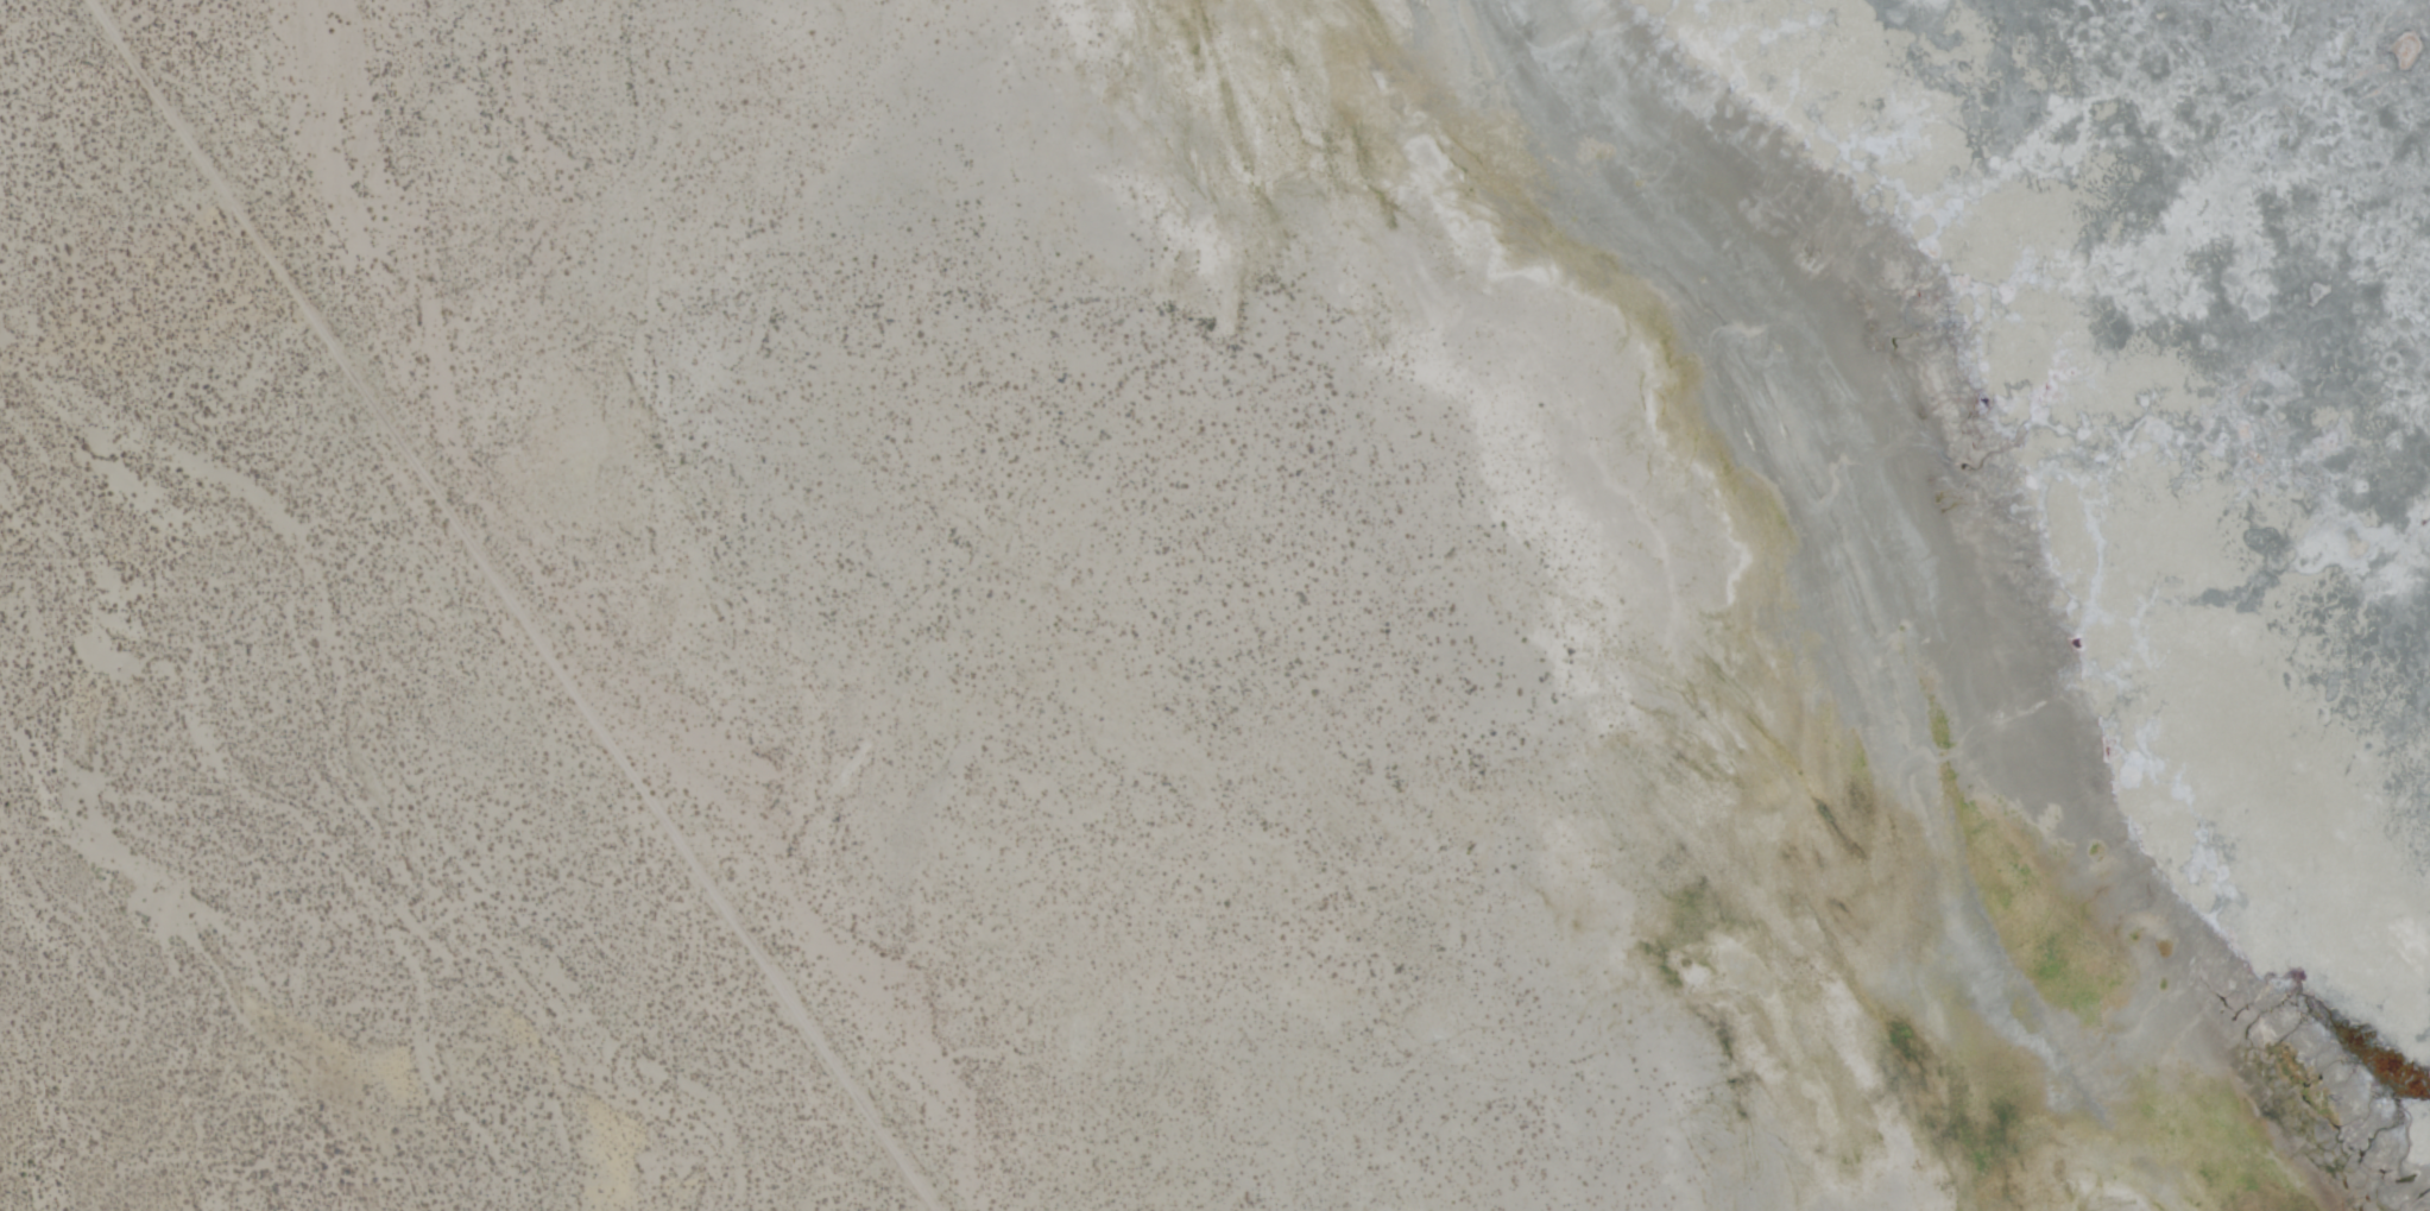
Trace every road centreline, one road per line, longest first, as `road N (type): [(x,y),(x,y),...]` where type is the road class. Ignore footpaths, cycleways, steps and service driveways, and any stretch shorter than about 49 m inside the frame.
road 1 (track): [(928,1210),(77,0)]

